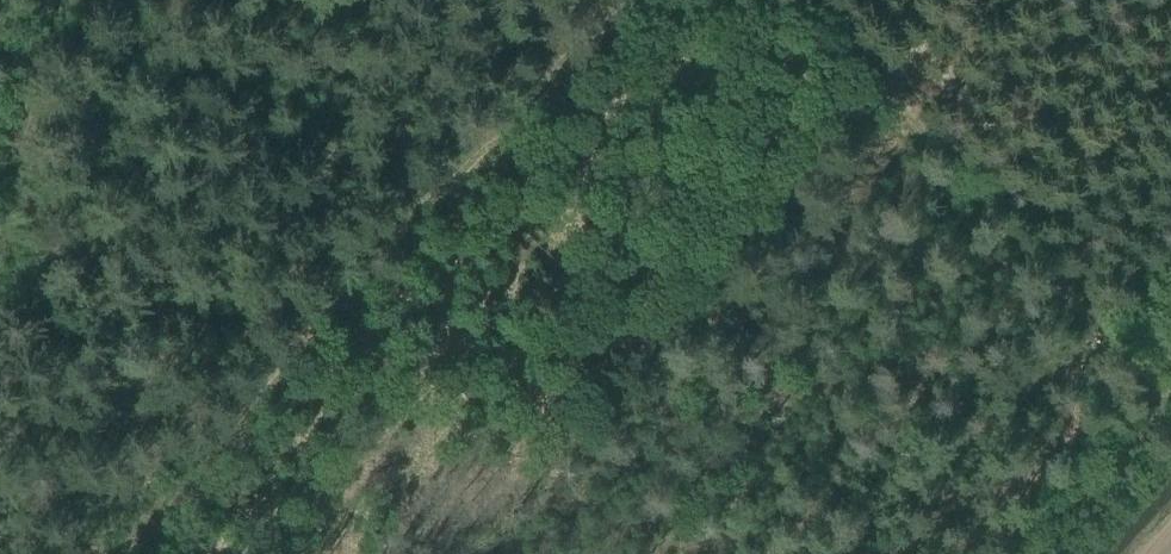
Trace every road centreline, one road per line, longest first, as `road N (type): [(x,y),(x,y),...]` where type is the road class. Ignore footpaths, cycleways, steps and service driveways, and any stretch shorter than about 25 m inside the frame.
road 1 (track): [(39,0),(0,164)]

